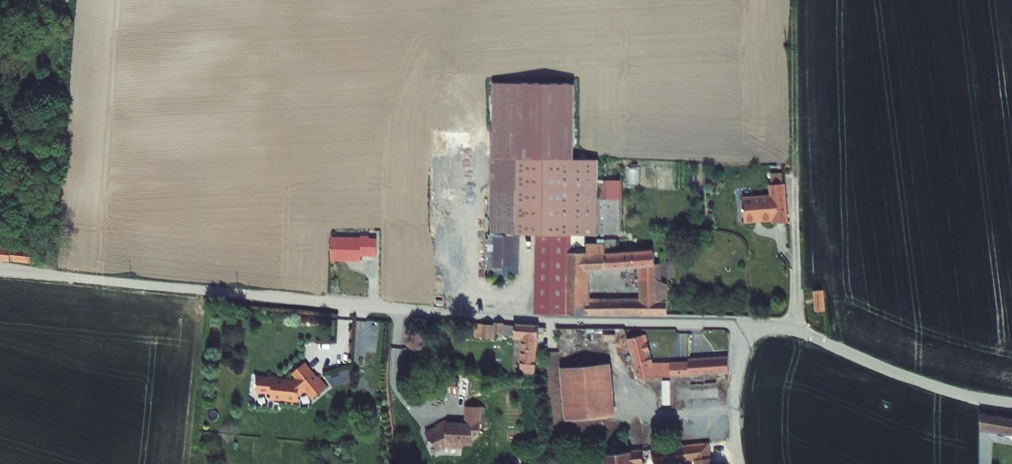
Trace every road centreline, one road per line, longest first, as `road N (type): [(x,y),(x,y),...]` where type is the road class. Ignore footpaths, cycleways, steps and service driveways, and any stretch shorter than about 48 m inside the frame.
road 1 (residential): [(0,270),(504,316),(776,325),(934,386),(1011,404)]

